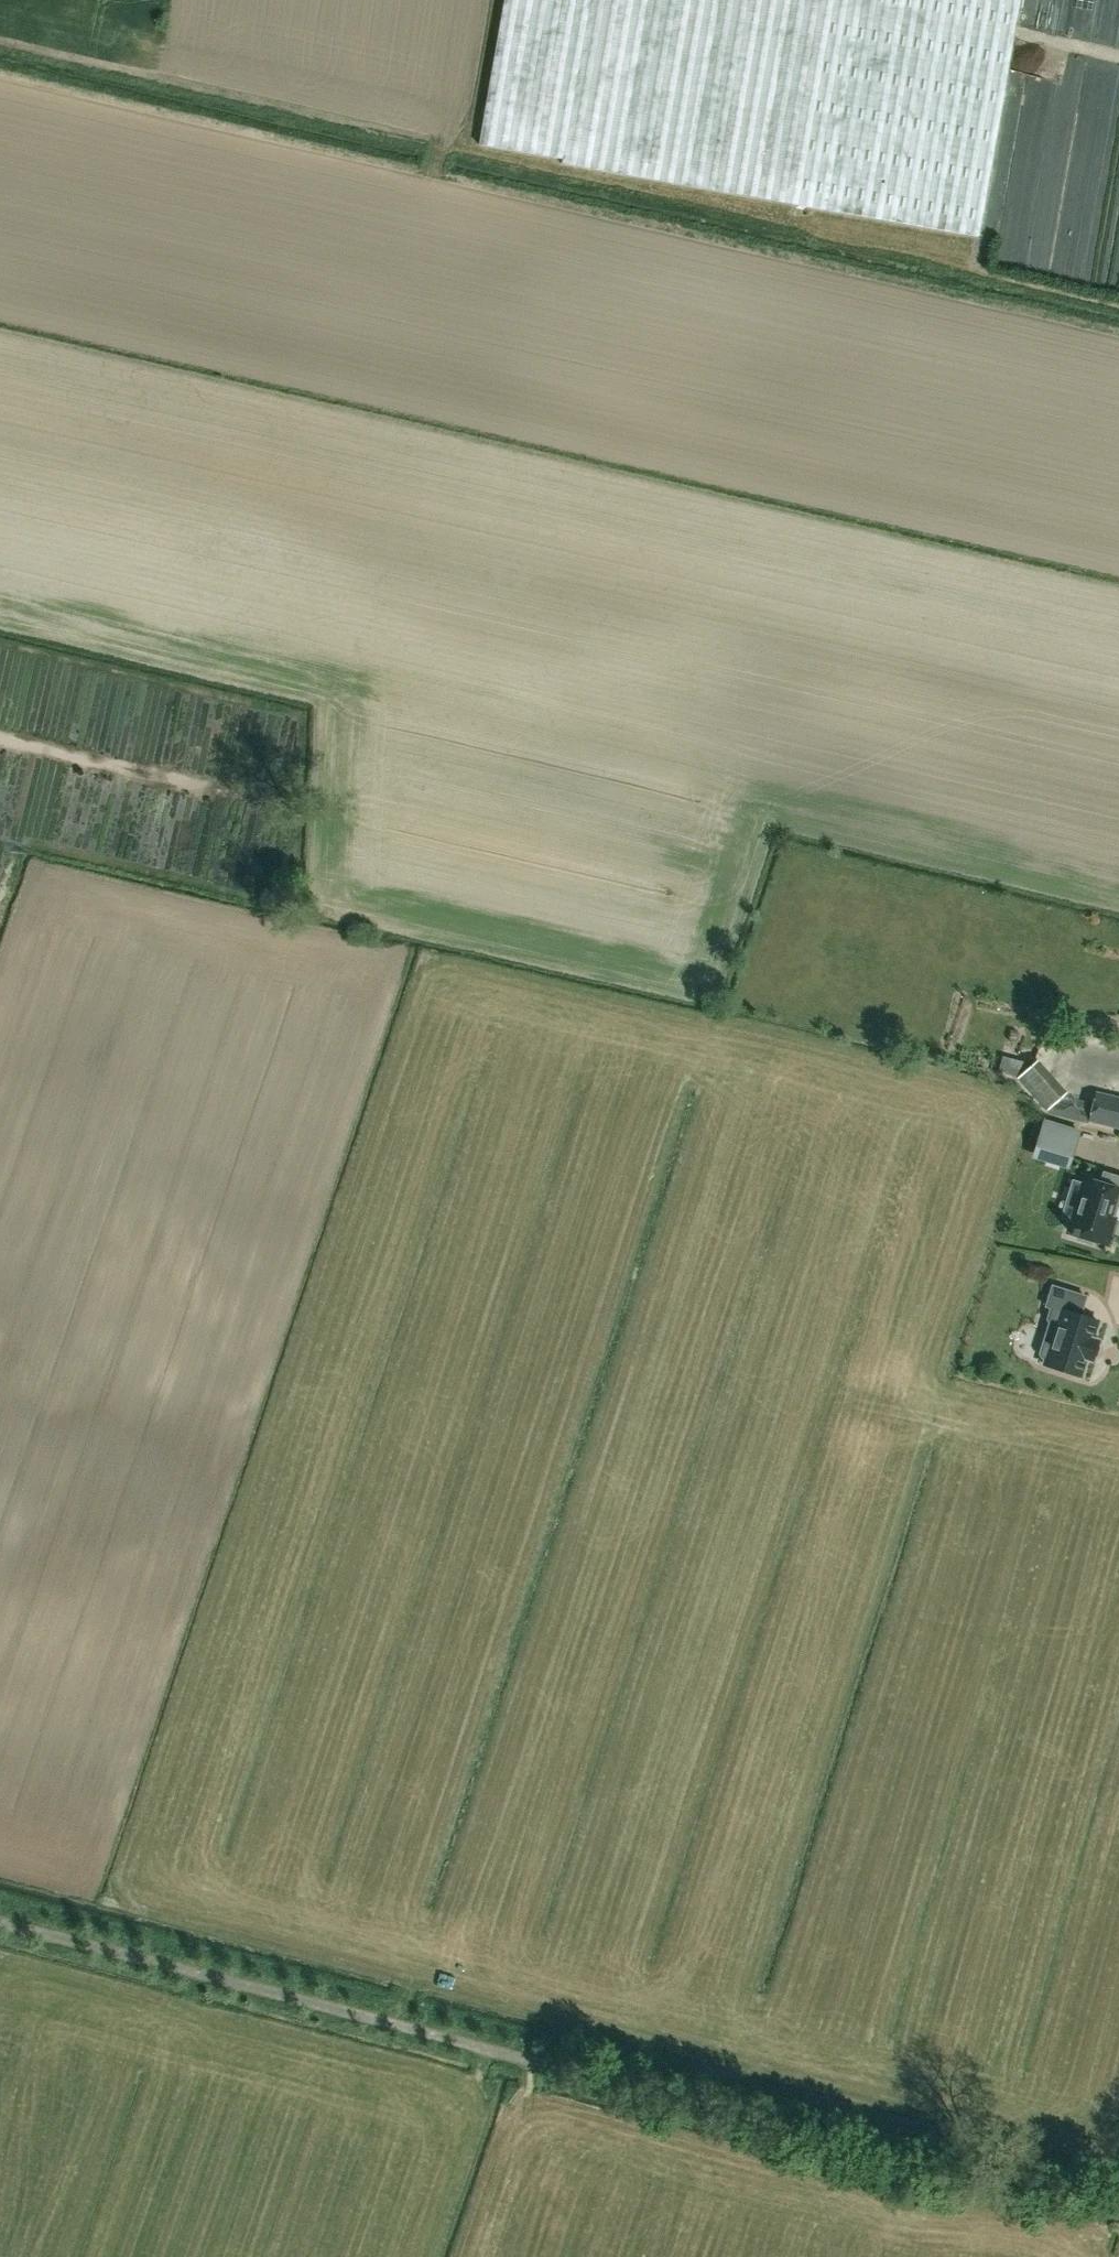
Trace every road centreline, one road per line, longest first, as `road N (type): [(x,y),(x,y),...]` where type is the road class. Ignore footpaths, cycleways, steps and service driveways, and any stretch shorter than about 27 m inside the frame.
road 1 (unclassified): [(545,2068),(0,1921)]

